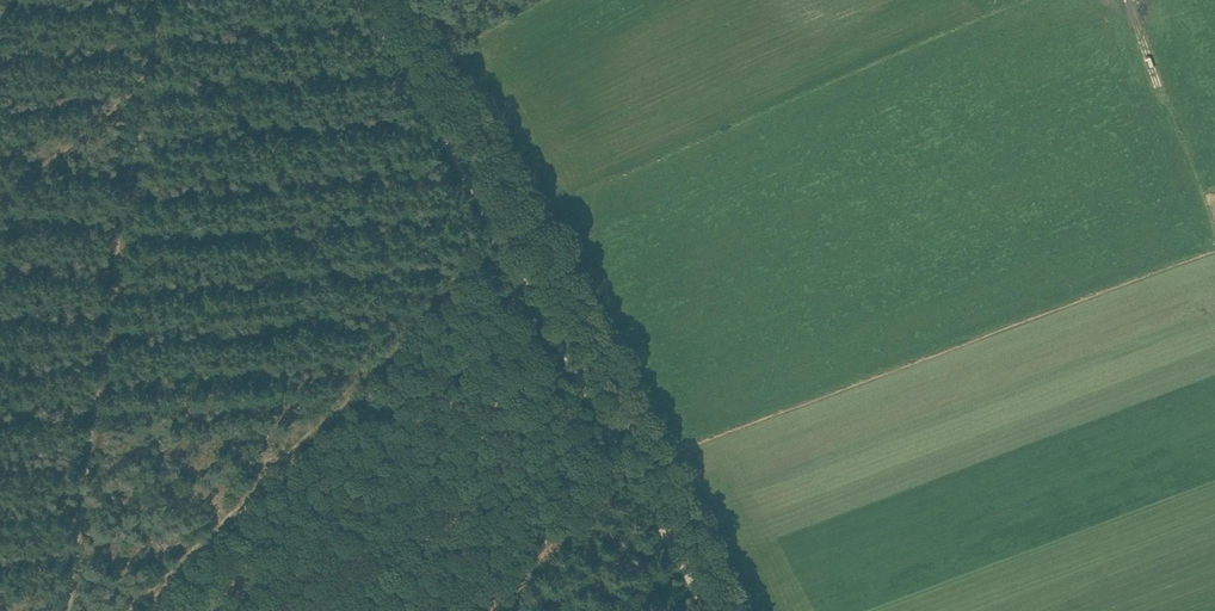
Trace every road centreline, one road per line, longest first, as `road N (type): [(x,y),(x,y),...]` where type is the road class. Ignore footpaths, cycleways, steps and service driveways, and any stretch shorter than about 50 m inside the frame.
road 1 (track): [(704,610),(366,0)]
road 2 (track): [(156,0),(67,610)]

